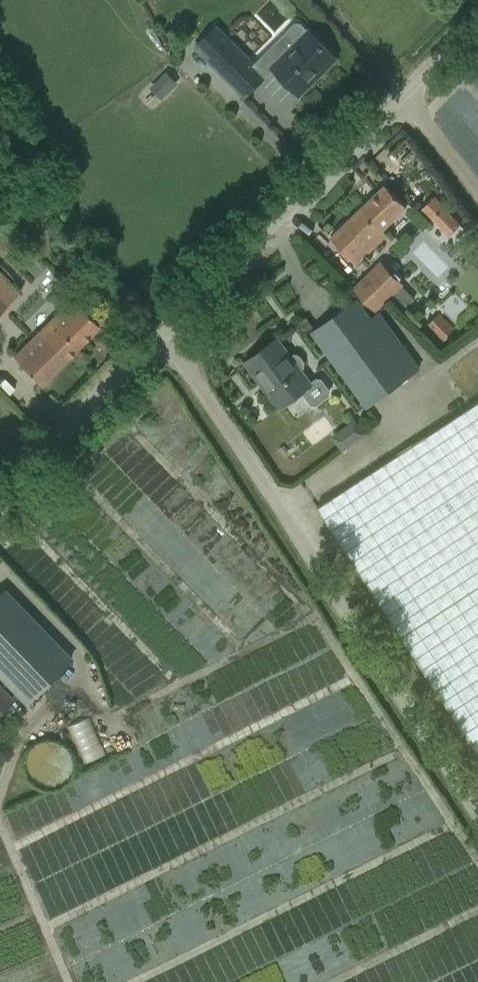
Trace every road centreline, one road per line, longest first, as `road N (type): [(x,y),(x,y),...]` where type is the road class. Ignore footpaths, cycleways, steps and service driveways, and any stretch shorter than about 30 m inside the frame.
road 1 (unclassified): [(0,496),(477,19)]
road 2 (track): [(163,334),(477,817)]

